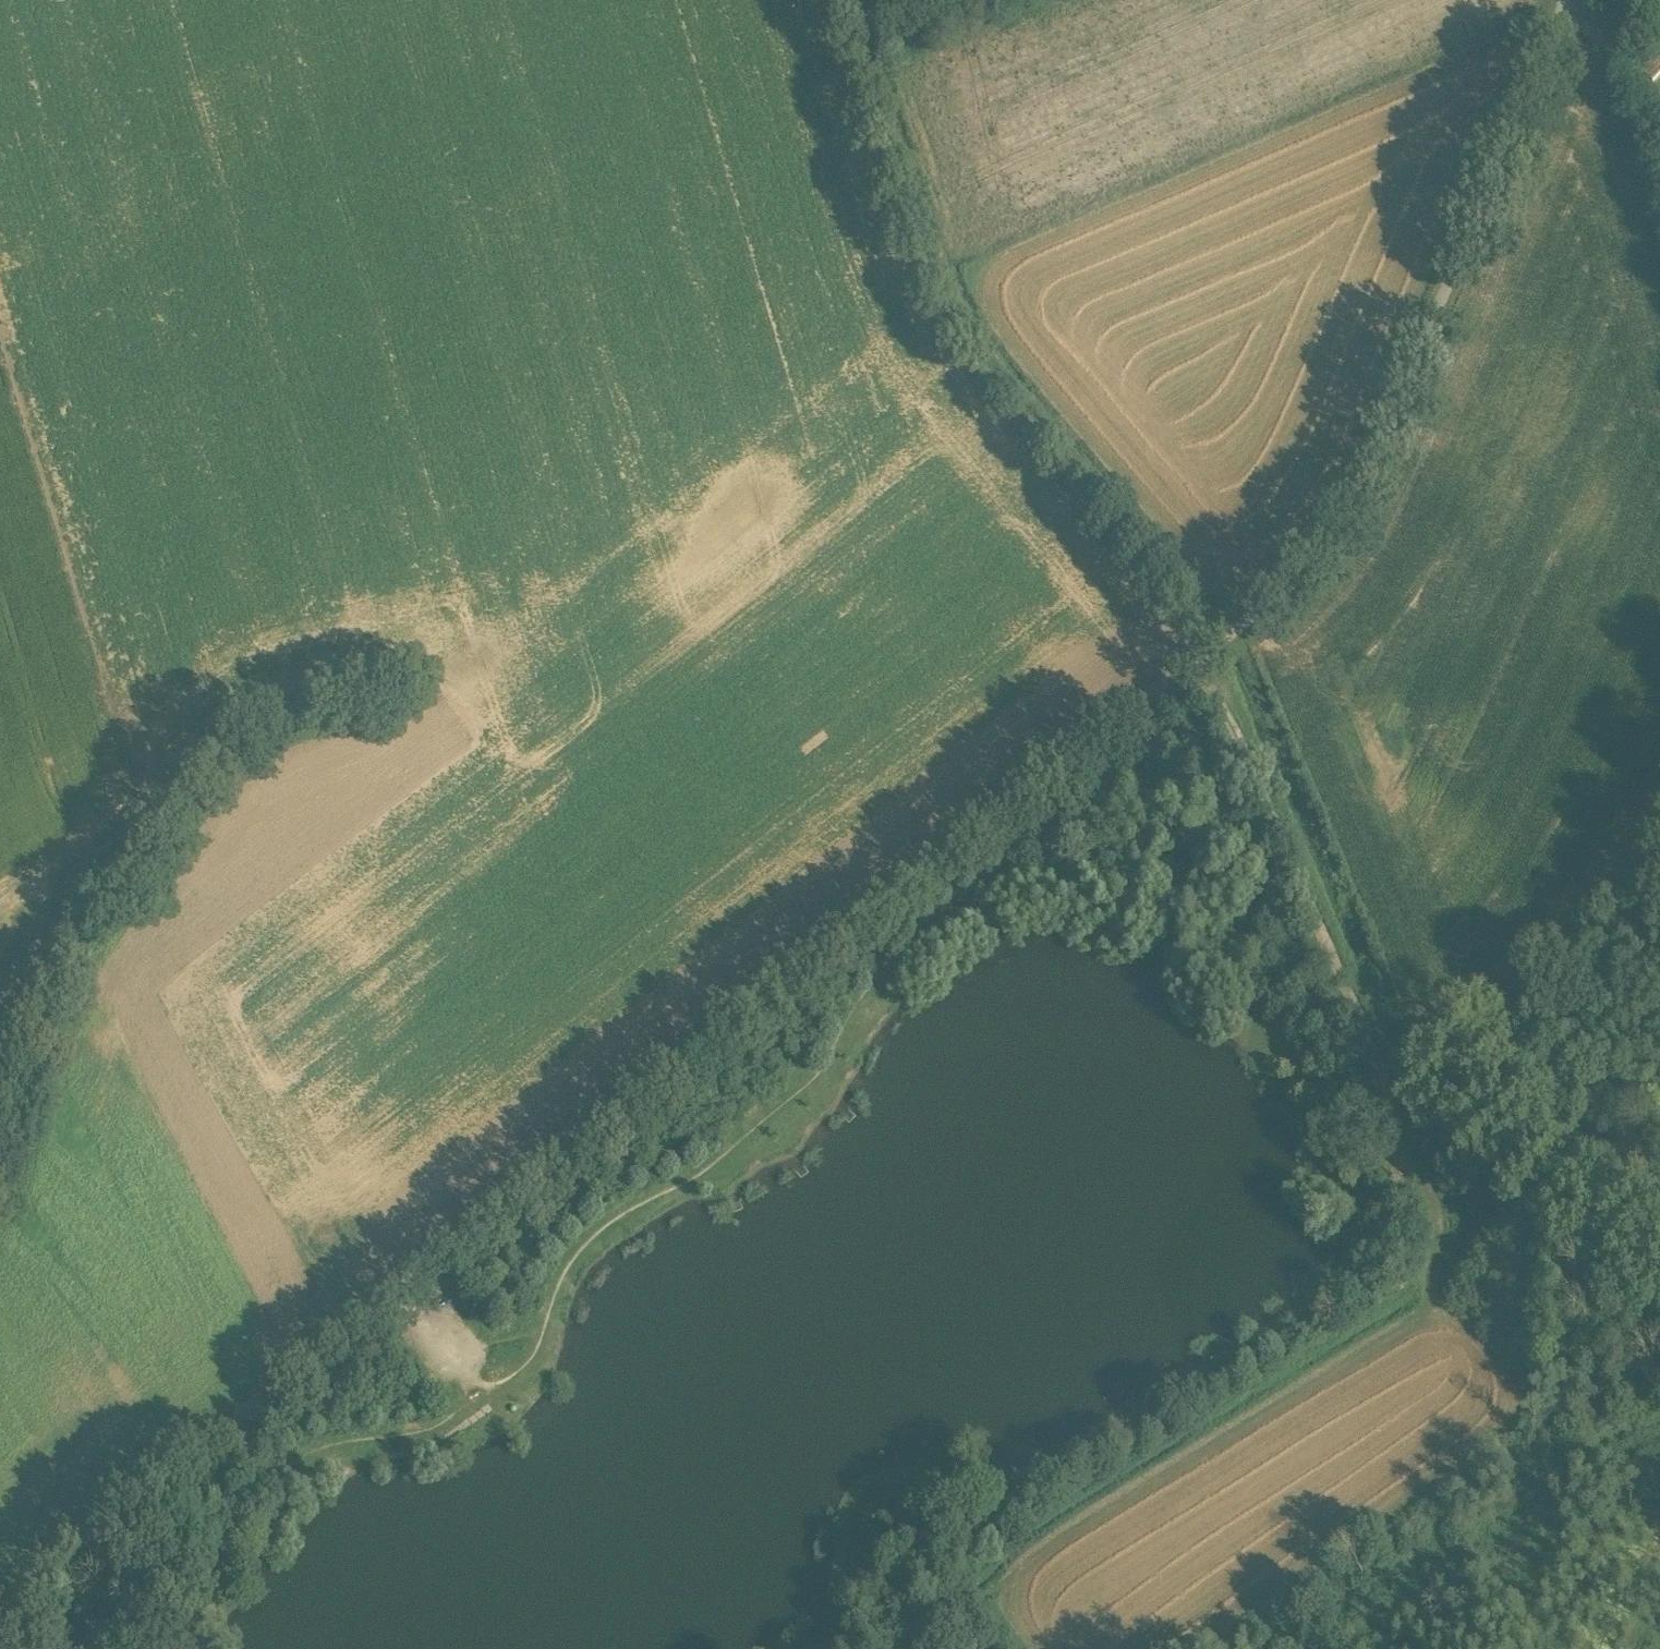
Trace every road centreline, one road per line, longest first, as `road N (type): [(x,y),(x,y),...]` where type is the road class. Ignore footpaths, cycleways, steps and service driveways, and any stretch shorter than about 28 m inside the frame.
road 1 (unclassified): [(0,1579),(1297,554),(1348,485),(1549,0)]

